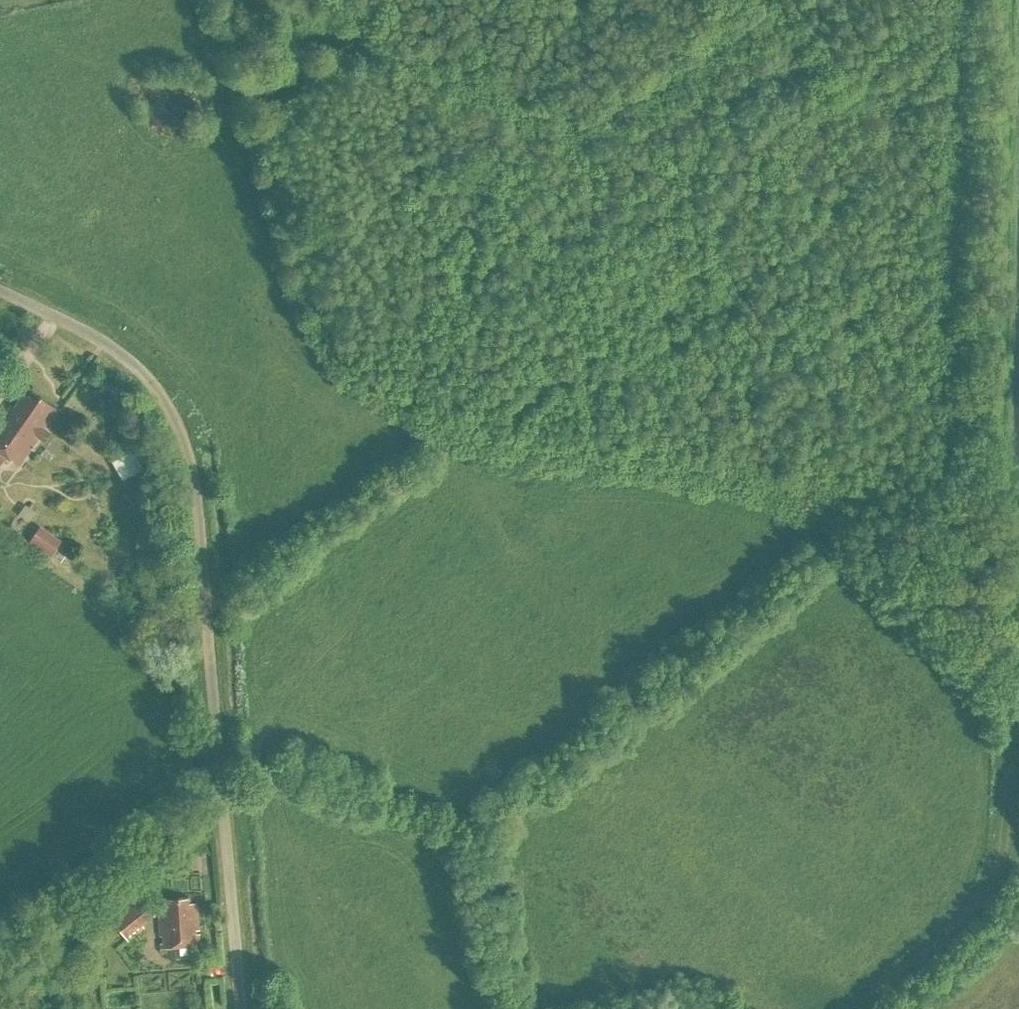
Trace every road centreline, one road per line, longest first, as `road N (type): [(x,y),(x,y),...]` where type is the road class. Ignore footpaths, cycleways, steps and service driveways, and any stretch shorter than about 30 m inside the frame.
road 1 (unclassified): [(238,1008),(190,483),(153,400),(101,348),(0,295)]
road 2 (track): [(854,1008),(956,928),(994,882),(1011,822),(1018,698)]

